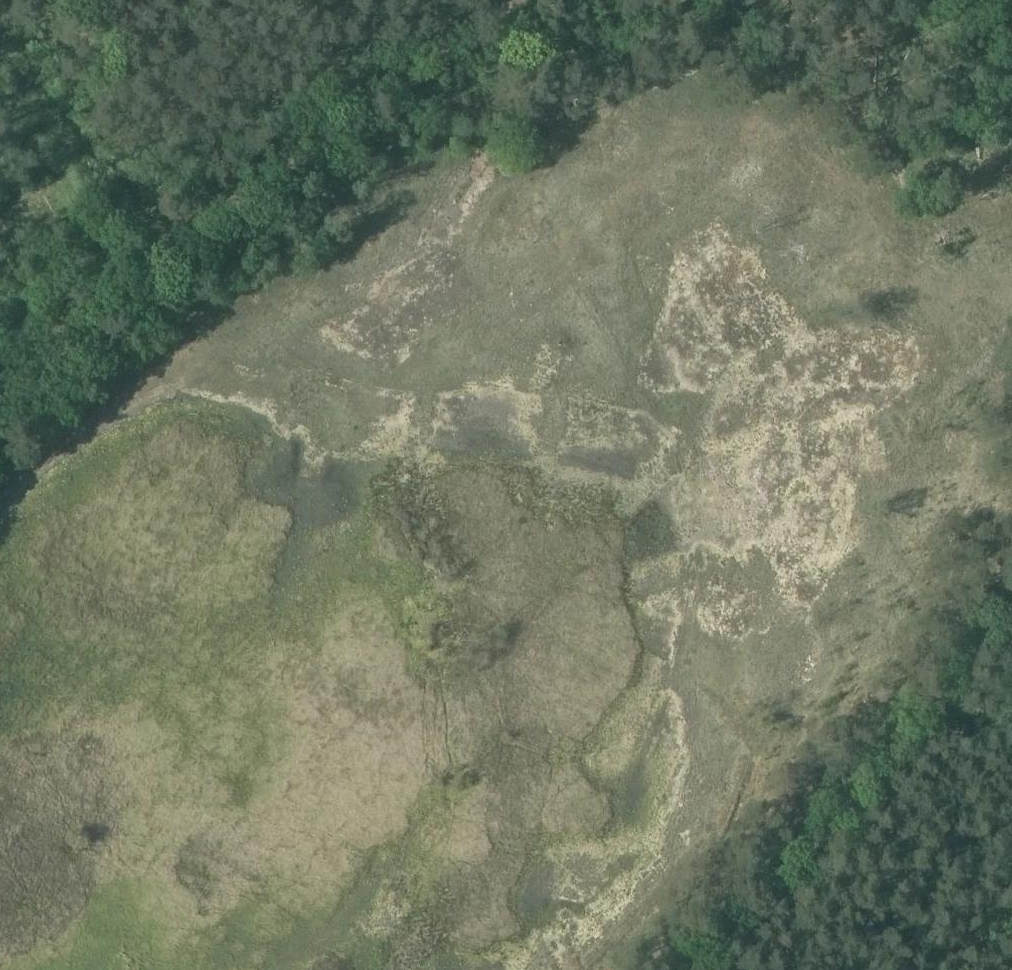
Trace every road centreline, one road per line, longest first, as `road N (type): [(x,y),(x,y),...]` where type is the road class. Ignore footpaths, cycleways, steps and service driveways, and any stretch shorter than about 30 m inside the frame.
road 1 (track): [(0,333),(489,0)]

